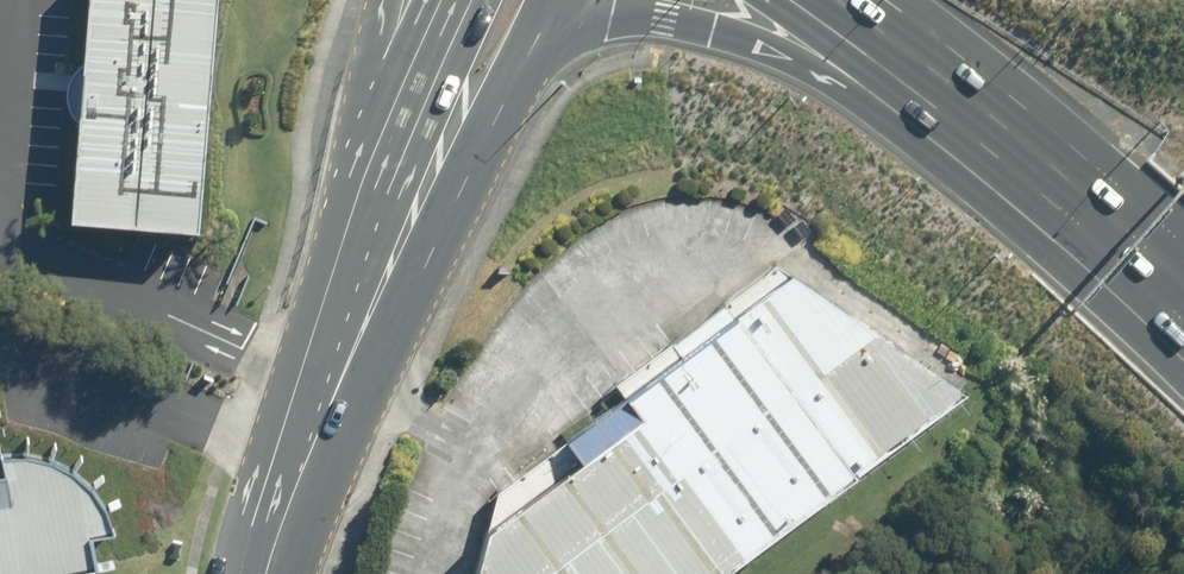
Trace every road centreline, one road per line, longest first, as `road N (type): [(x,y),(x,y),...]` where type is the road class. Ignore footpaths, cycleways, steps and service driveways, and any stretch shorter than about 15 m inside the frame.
road 1 (motorway): [(968,101),(716,29),(611,14),(519,62)]
road 2 (secondary): [(419,195),(296,471),(262,573)]
road 3 (motorway): [(1183,296),(968,101)]
road 4 (motorway): [(968,101),(831,0)]
road 5 (secondary): [(519,62),(419,195)]
road 6 (secondary): [(419,195),(452,51)]

